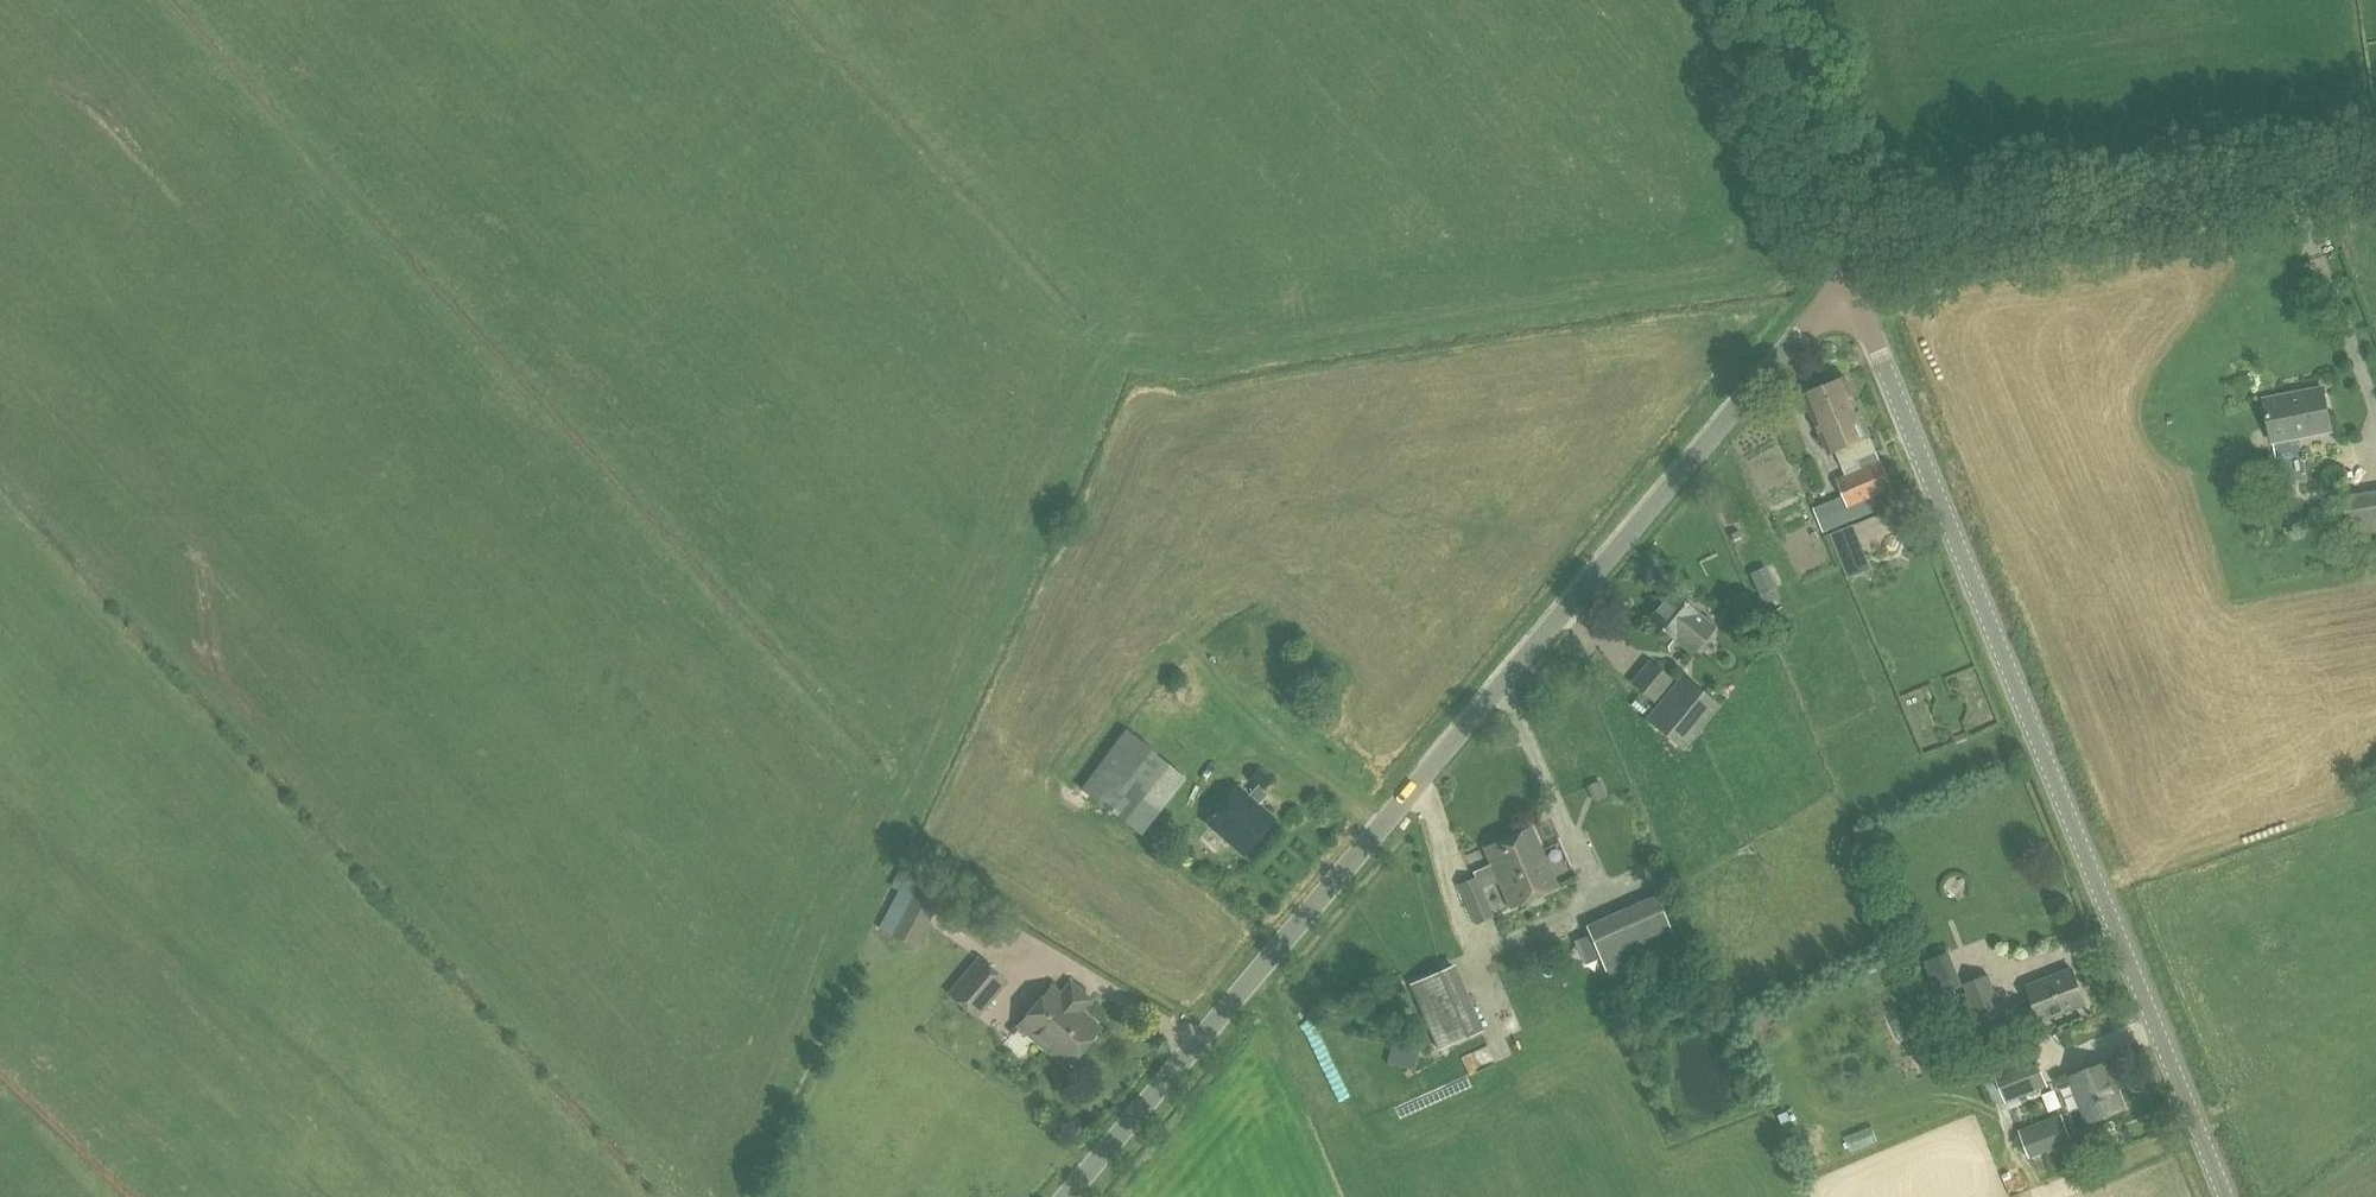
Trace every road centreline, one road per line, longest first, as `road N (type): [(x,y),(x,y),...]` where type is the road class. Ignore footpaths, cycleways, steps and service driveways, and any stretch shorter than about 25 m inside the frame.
road 1 (unclassified): [(1068,1196),(1851,278)]
road 2 (tertiary): [(2226,1196),(1851,278)]
road 3 (unclassified): [(1851,278),(1885,241),(2375,168)]
road 4 (tertiary): [(1851,278),(1808,153),(1777,0)]

